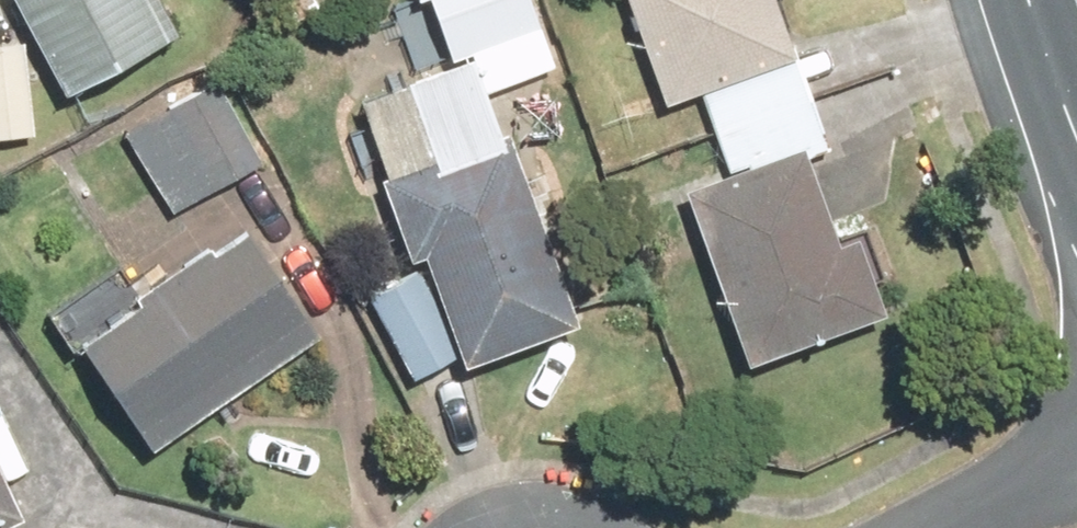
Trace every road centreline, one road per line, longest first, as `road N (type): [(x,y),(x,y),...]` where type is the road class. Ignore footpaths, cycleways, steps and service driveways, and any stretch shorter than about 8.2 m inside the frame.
road 1 (residential): [(1076,410),(859,527)]
road 2 (residential): [(485,527),(503,517),(609,527)]

